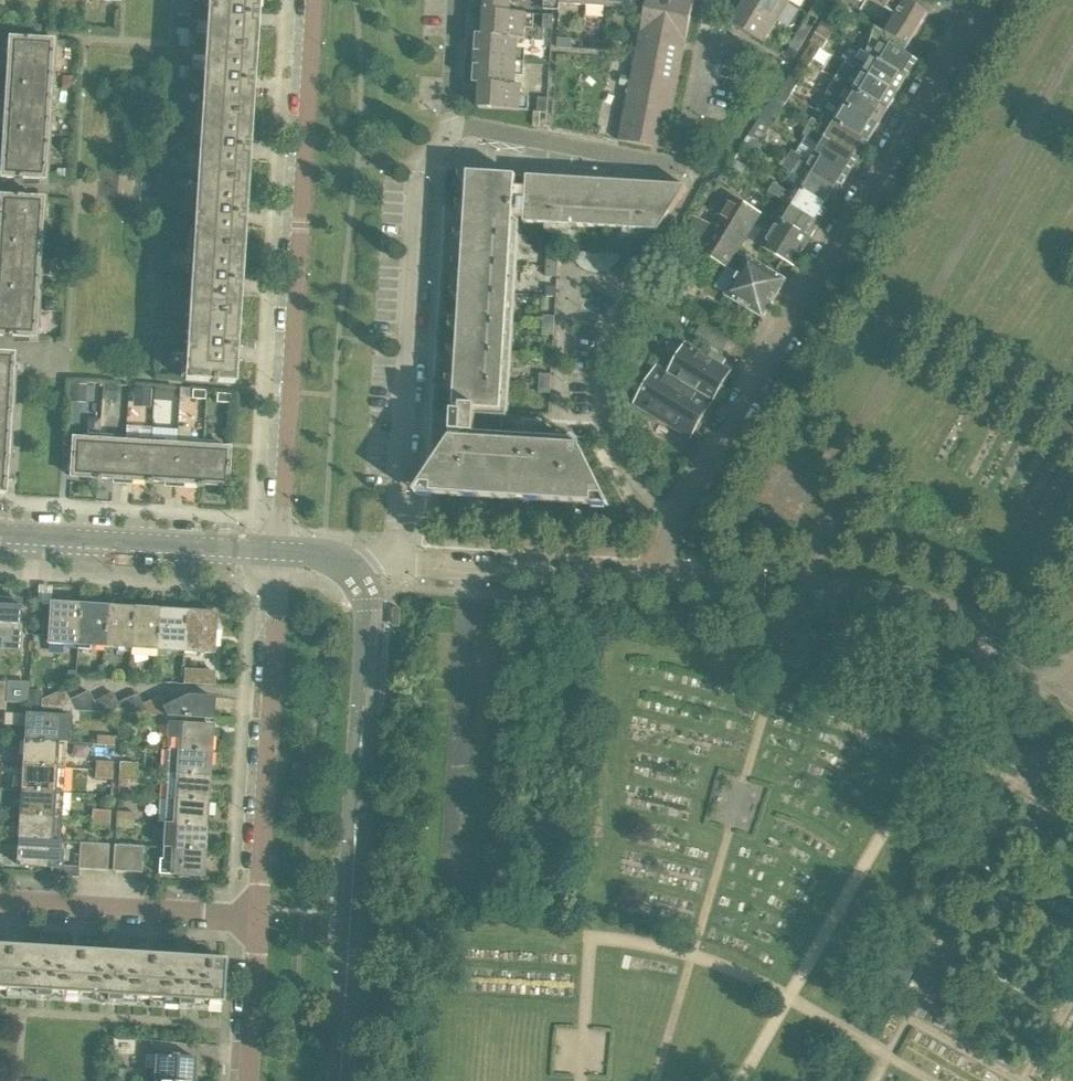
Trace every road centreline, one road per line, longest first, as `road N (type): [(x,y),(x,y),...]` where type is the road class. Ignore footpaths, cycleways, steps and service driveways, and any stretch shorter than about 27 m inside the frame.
road 1 (track): [(1072,815),(859,699),(705,648),(616,642),(582,1080)]
road 2 (track): [(433,1080),(444,930),(593,938),(695,954),(790,997),(935,1080)]
road 3 (track): [(743,1080),(1072,495)]
road 4 (residential): [(669,523),(961,52)]
road 5 (residential): [(315,0),(280,551)]
road 6 (track): [(656,1080),(803,587)]
road 7 (track): [(1072,52),(856,431),(825,463)]
road 8 (residential): [(396,562),(419,167)]
road 9 (residential): [(454,124),(653,163),(678,160),(715,0)]
road 10 (residential): [(280,551),(256,914)]
road 11 (track): [(1038,795),(877,1080)]
road 12 (tertiary): [(280,551),(0,533)]
road 13 (residential): [(669,523),(627,471),(604,399),(606,352),(640,281)]
road 14 (residential): [(396,562),(657,579)]
road 15 (residential): [(256,914),(0,900)]
road 16 (track): [(1072,432),(908,338)]
road 17 (residential): [(248,1080),(256,914)]
road 18 (track): [(1023,1080),(912,1018)]
road 19 (residential): [(454,124),(457,0)]

